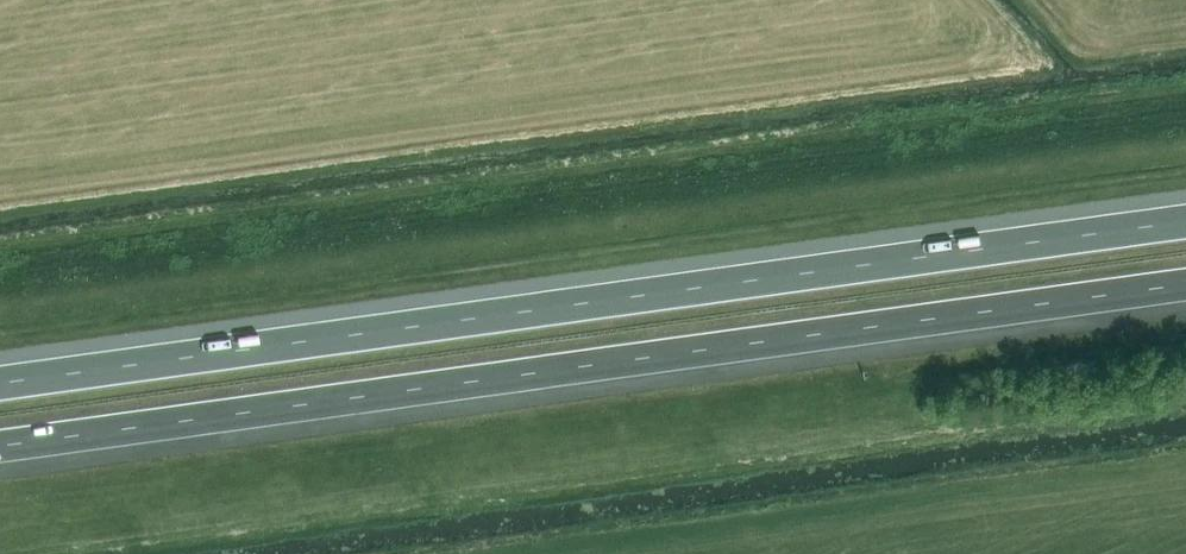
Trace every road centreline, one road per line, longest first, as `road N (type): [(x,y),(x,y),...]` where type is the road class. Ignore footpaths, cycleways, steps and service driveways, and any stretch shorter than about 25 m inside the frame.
road 1 (motorway): [(1185,221),(0,382)]
road 2 (motorway): [(0,448),(1185,287)]

